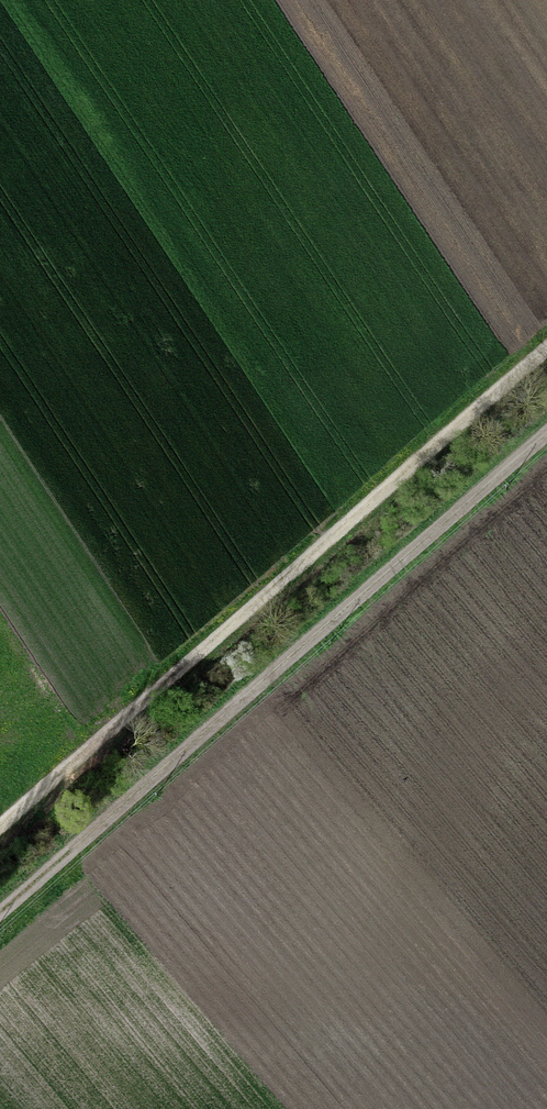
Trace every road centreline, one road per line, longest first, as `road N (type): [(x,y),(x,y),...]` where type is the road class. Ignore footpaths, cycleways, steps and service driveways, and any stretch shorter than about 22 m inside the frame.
road 1 (track): [(546,347),(0,830)]
road 2 (track): [(0,911),(546,432)]

